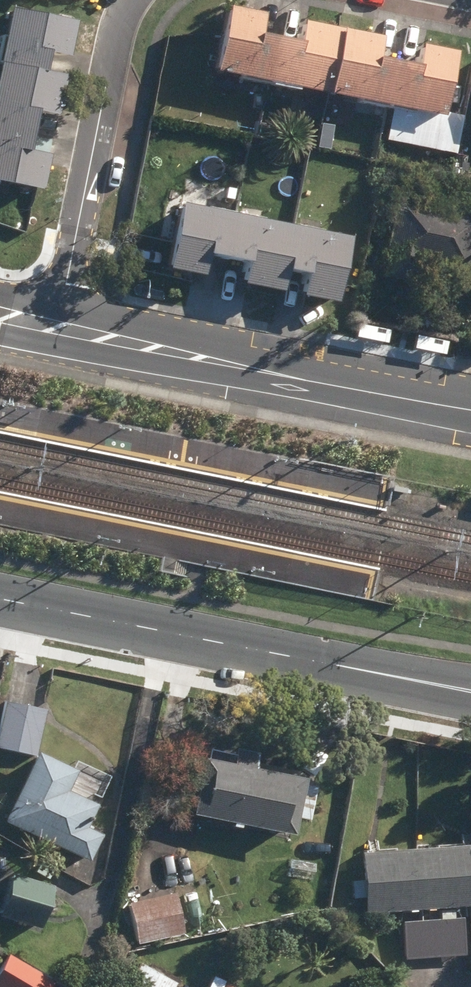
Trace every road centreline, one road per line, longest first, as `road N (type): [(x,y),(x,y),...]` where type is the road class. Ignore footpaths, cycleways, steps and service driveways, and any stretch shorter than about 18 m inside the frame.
road 1 (residential): [(0,597),(470,689)]
road 2 (tertiary): [(470,409),(60,328)]
road 3 (residential): [(60,328),(128,0)]

